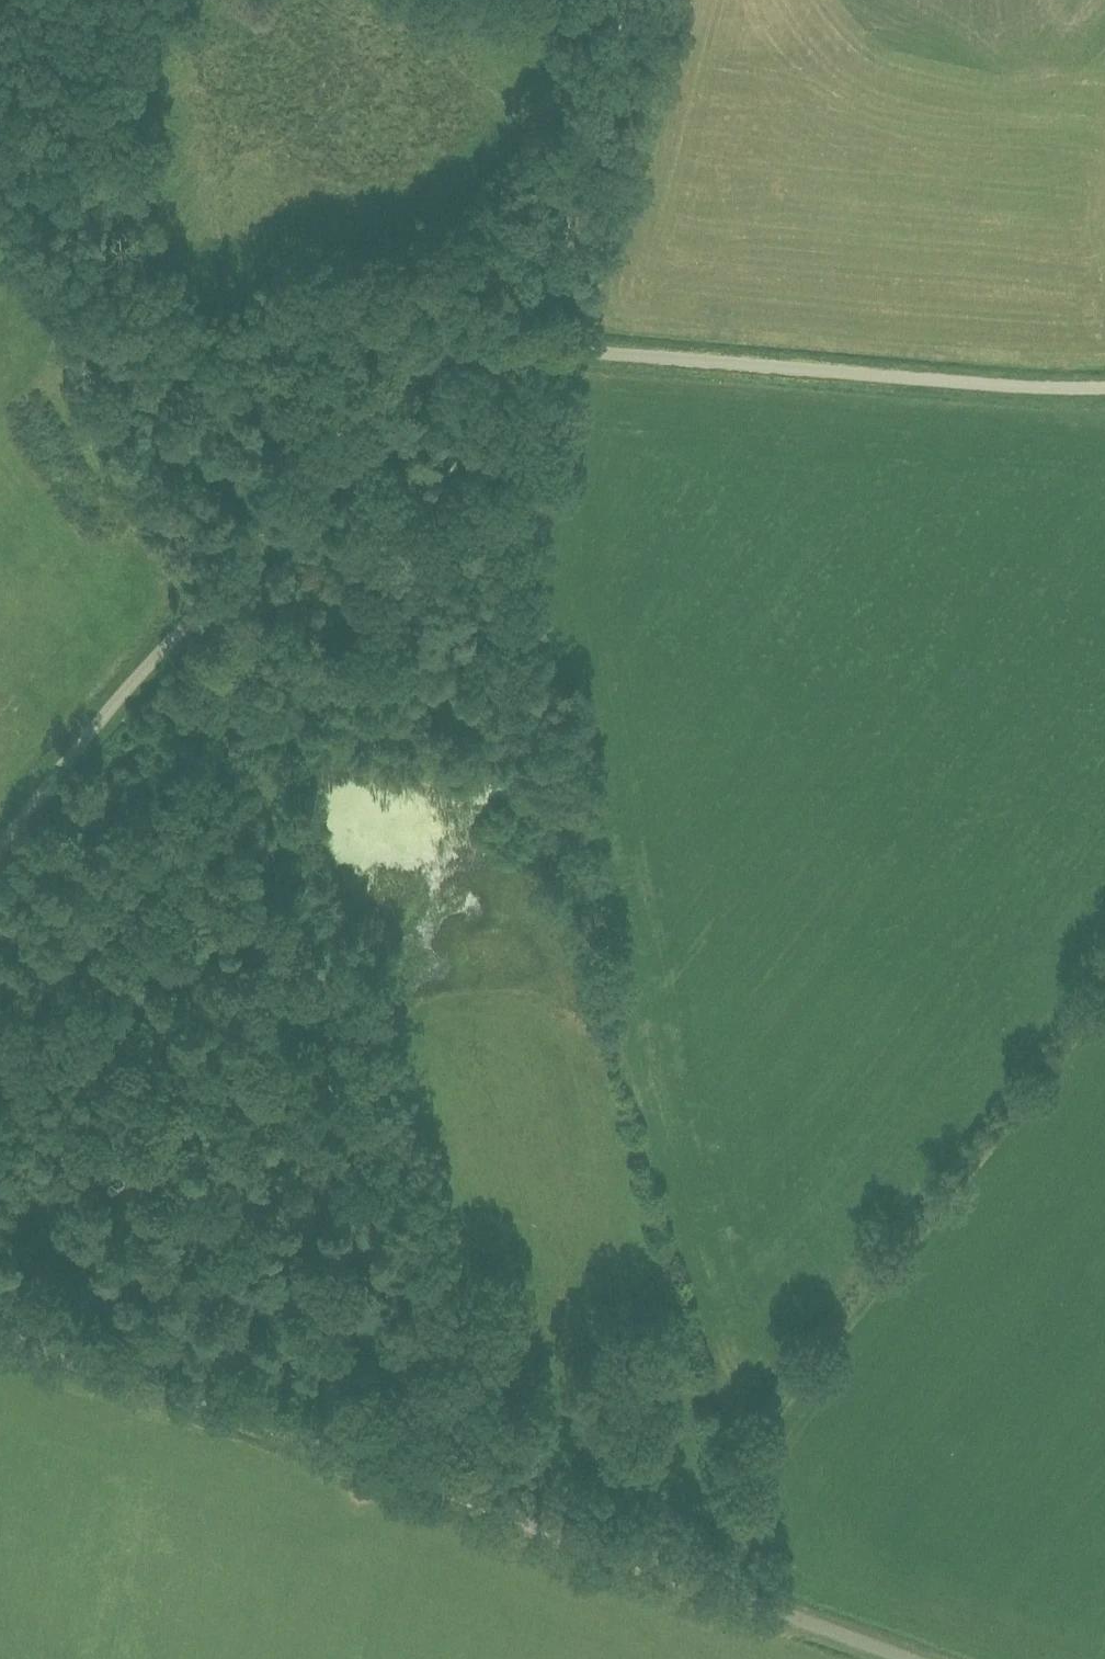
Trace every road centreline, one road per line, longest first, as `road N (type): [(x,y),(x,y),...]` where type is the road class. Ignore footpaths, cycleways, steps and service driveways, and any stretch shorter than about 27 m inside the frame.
road 1 (unclassified): [(0,859),(362,413),(405,373),(450,349),(495,343),(1104,388)]
road 2 (unclassified): [(0,1329),(900,1658)]

